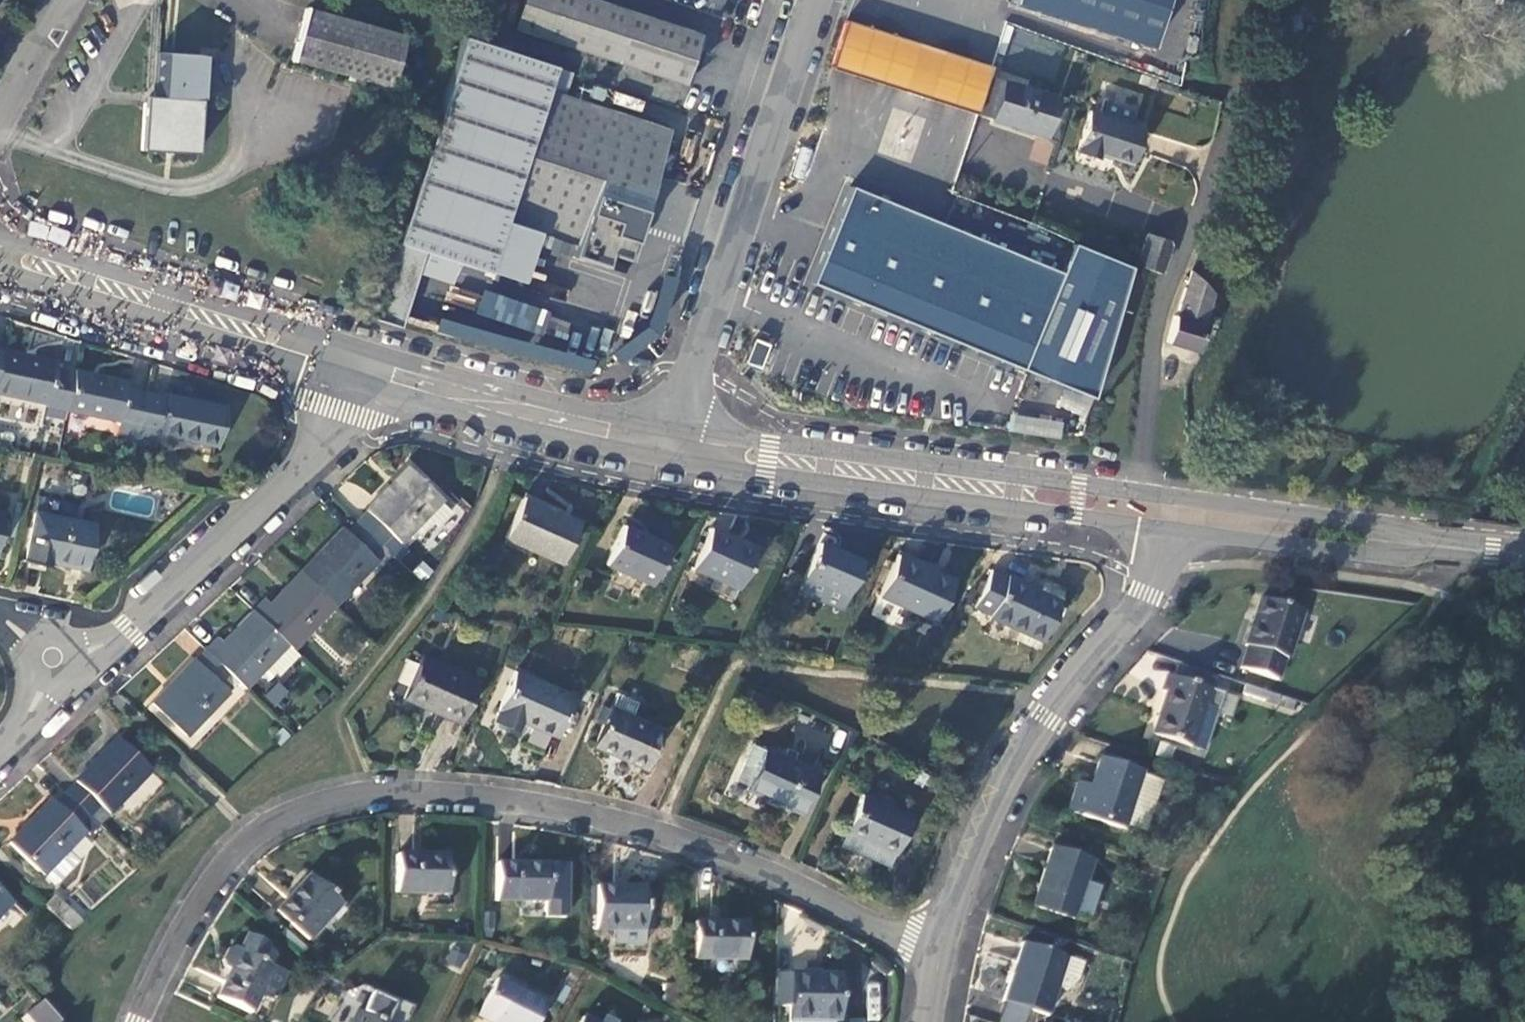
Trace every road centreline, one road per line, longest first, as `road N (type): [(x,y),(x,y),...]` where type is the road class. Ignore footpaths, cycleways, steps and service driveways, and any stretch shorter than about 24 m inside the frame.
road 1 (residential): [(940,959),(760,869),(660,832),(552,807),(359,792),(294,812),(252,838),(216,874),(160,963),(137,1021)]
road 2 (tertiary): [(940,959),(973,855),(1019,761),(1107,643),(1184,520)]
road 3 (unclassified): [(814,0),(673,444)]
road 4 (secondary): [(673,444),(1130,509)]
road 5 (residential): [(364,368),(333,437),(128,630),(67,655)]
road 6 (secondary): [(0,255),(364,368)]
road 7 (residential): [(1218,157),(1157,328),(1141,478),(1130,509)]
road 8 (secondary): [(1184,520),(1524,555)]
road 9 (secondary): [(364,368),(673,444)]
road 10 (unclassified): [(69,0),(0,124)]

